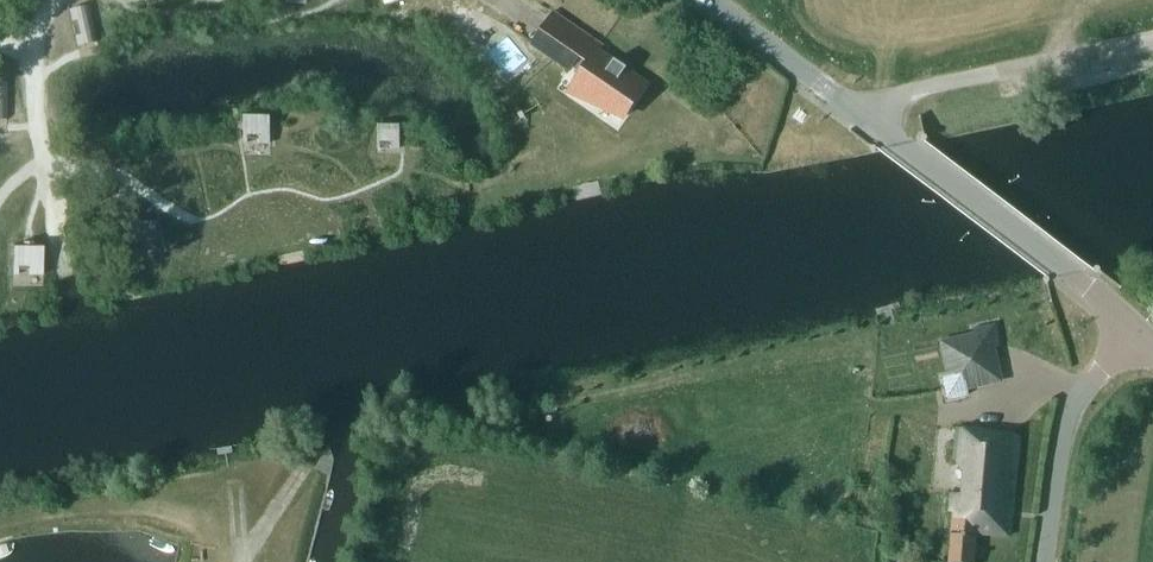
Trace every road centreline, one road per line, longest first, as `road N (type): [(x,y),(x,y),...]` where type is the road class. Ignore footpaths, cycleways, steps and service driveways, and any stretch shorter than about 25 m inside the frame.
road 1 (tertiary): [(1135,328),(705,0)]
road 2 (track): [(1152,37),(920,87),(872,125)]
road 3 (residential): [(1045,561),(1068,417),(1135,328)]

